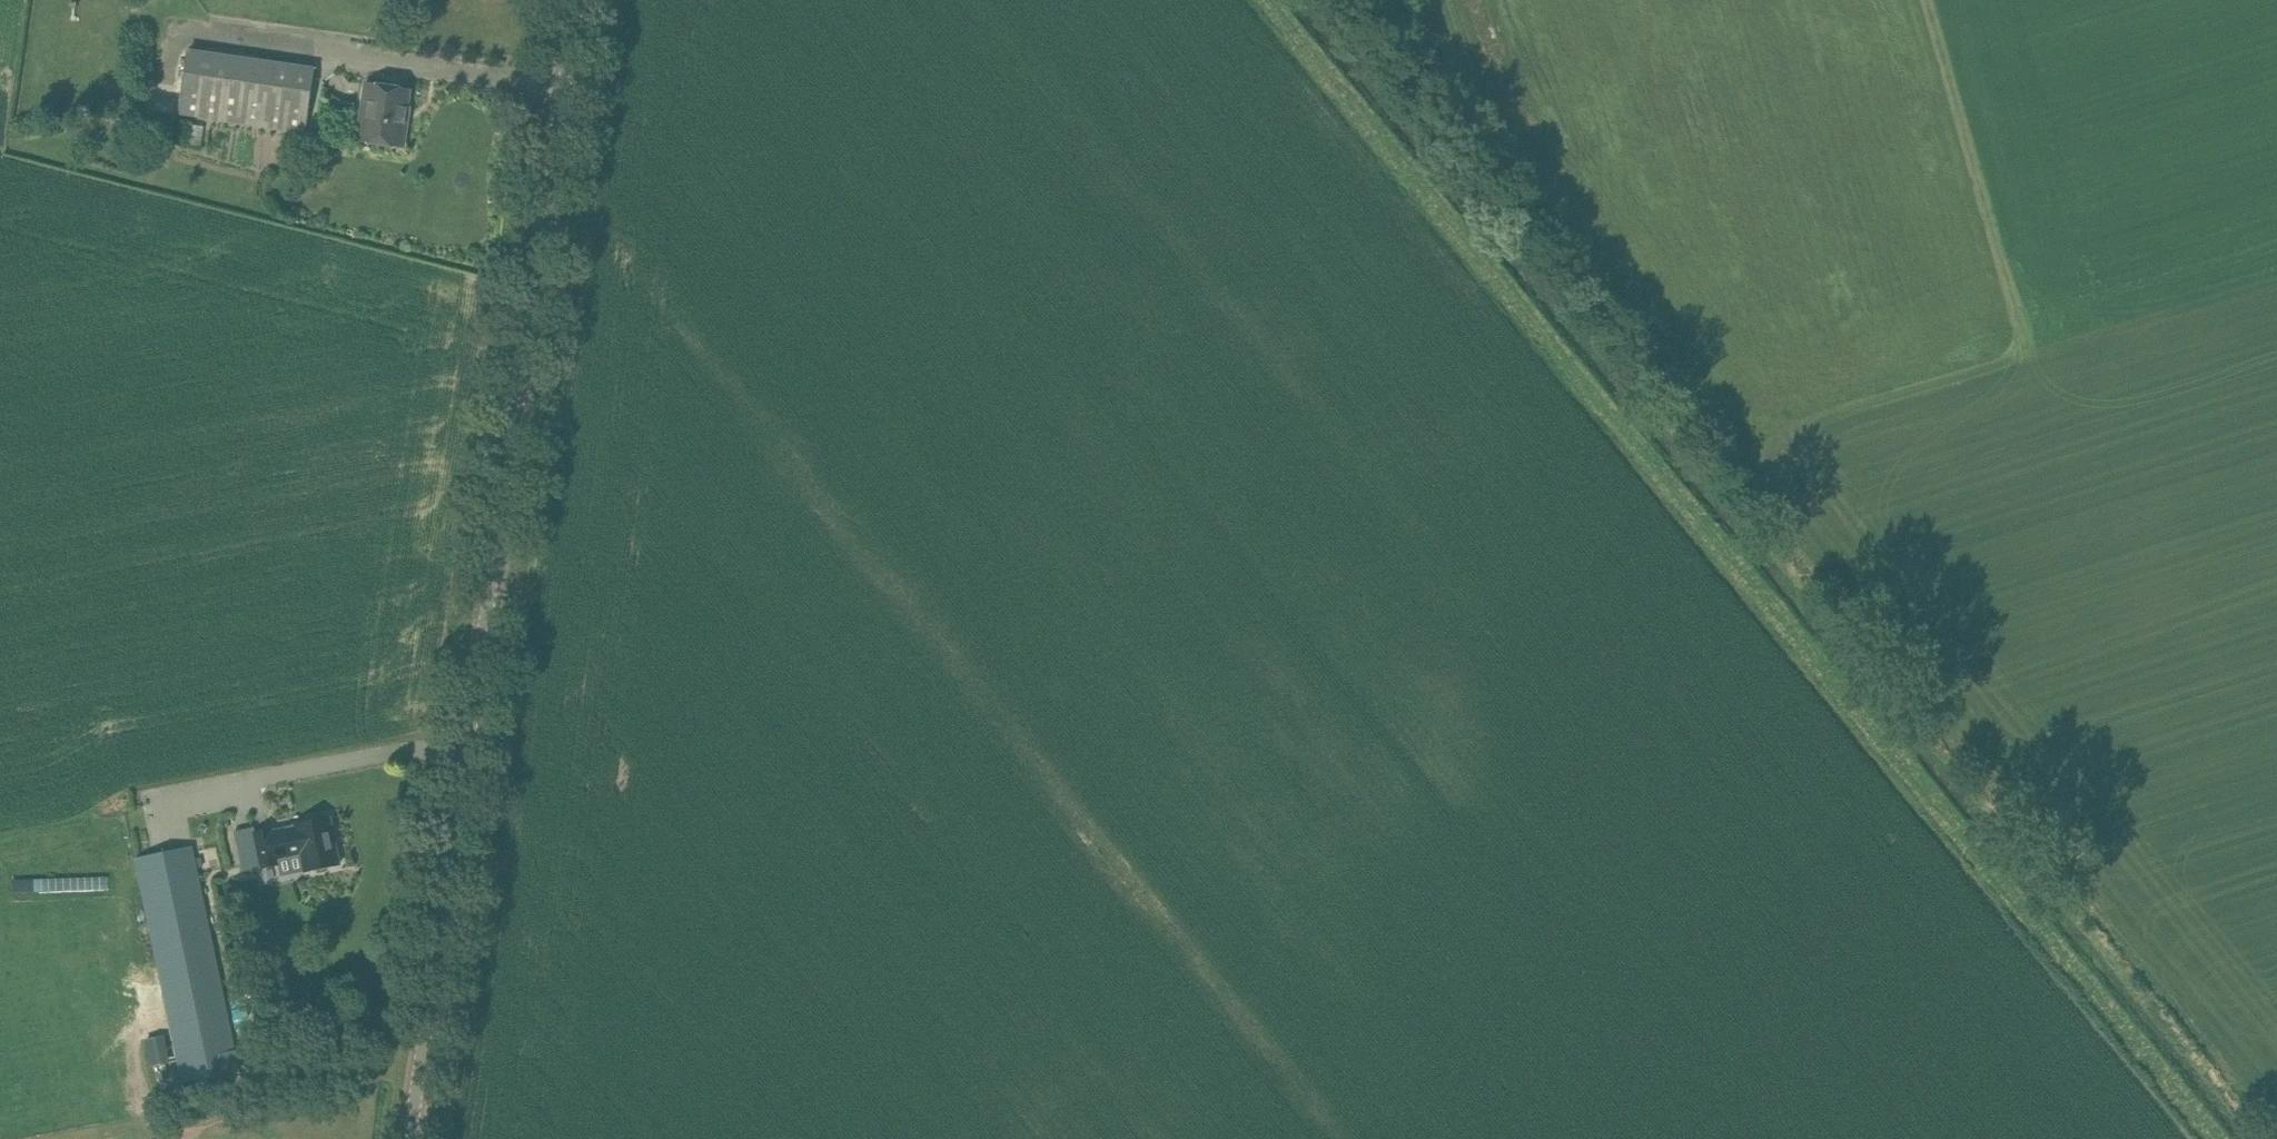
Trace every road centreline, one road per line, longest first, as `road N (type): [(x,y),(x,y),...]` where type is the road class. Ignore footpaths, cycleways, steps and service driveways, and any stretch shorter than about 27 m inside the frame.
road 1 (track): [(1325,1138),(593,232),(539,185)]
road 2 (tertiary): [(397,1138),(569,0)]
road 3 (track): [(1930,0),(2025,335)]

